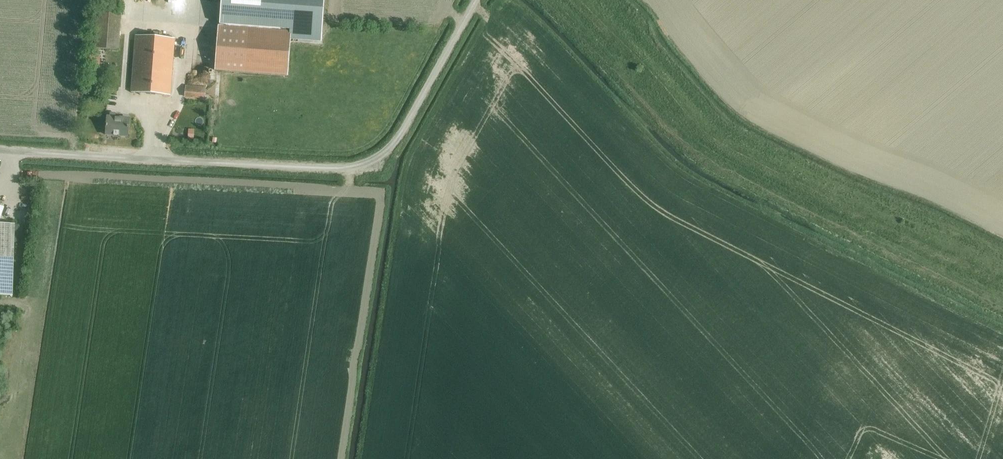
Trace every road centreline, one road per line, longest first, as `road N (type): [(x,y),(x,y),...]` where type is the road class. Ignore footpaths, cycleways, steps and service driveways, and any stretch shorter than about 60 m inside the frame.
road 1 (unclassified): [(0,150),(365,164),(399,135),(476,0)]

